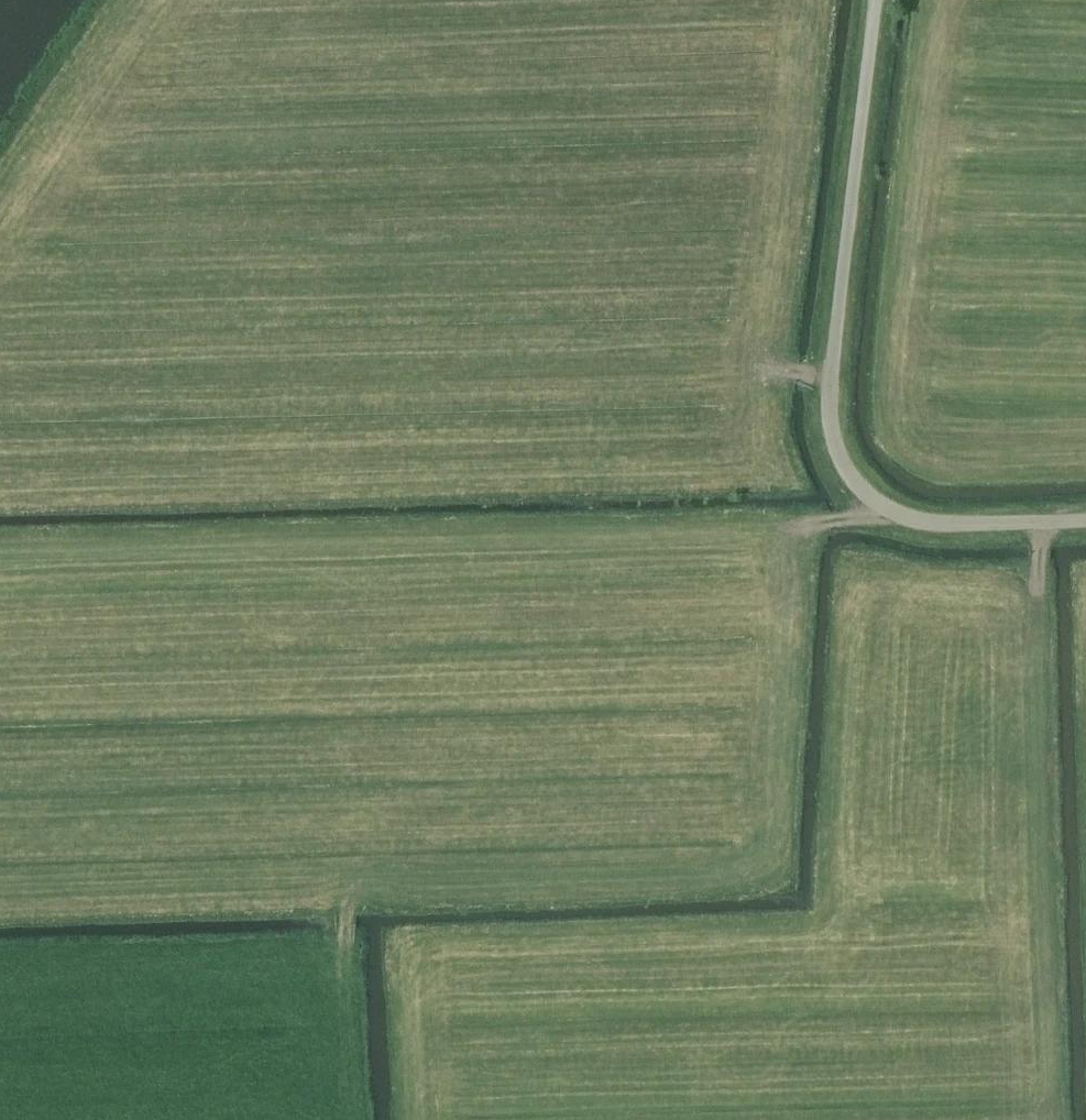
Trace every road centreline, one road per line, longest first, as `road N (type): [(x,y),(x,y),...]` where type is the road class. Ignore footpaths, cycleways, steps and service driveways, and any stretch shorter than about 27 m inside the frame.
road 1 (unclassified): [(1085,528),(947,534),(876,514),(833,455),(830,375),(879,0)]

